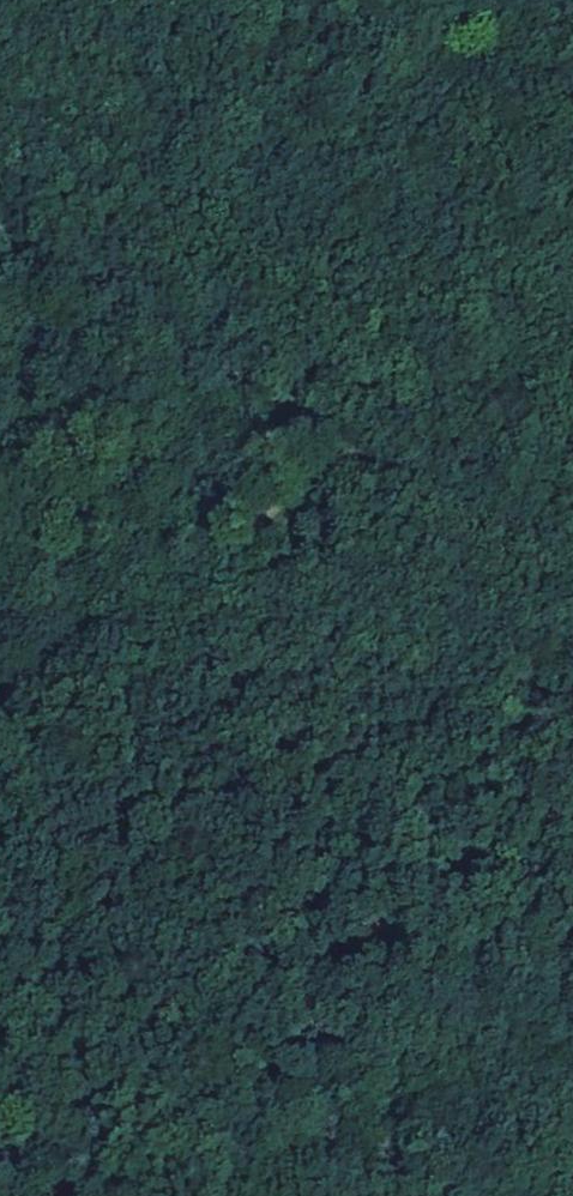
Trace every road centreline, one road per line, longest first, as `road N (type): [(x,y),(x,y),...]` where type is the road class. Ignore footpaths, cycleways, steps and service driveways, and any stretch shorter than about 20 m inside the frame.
road 1 (track): [(572,568),(0,231)]

